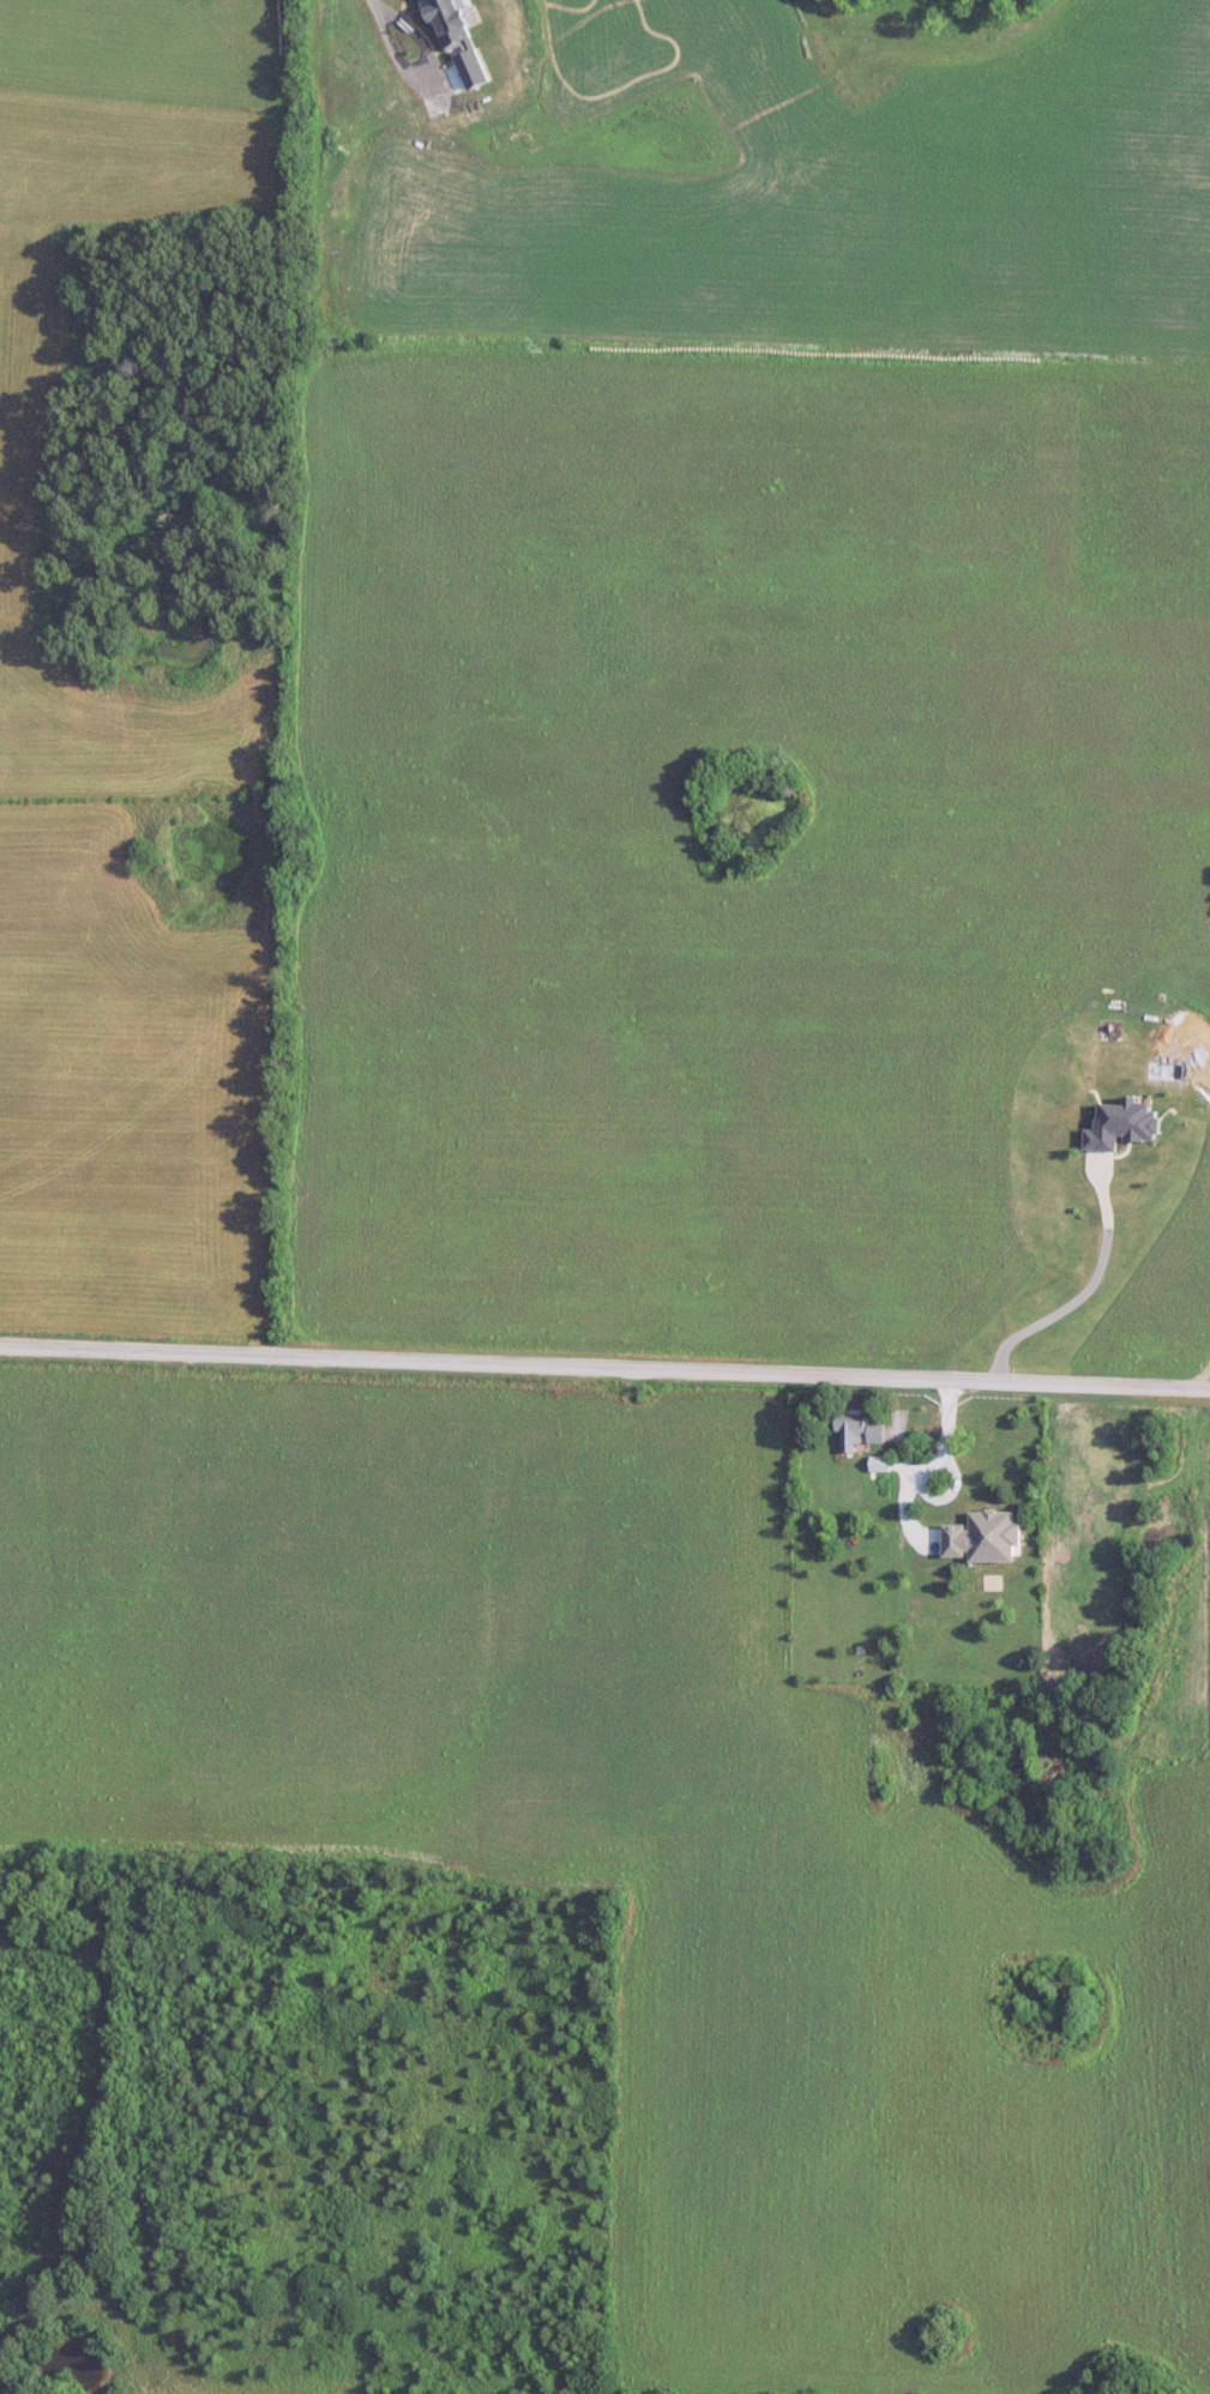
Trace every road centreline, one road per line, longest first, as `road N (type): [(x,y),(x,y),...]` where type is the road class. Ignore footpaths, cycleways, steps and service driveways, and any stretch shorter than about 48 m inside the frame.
road 1 (residential): [(0,1351),(1209,1393)]
road 2 (residential): [(633,1374),(638,1429),(655,1473),(754,1656),(782,1687),(813,1701),(875,1711),(911,1771),(992,1767),(1047,1731)]

